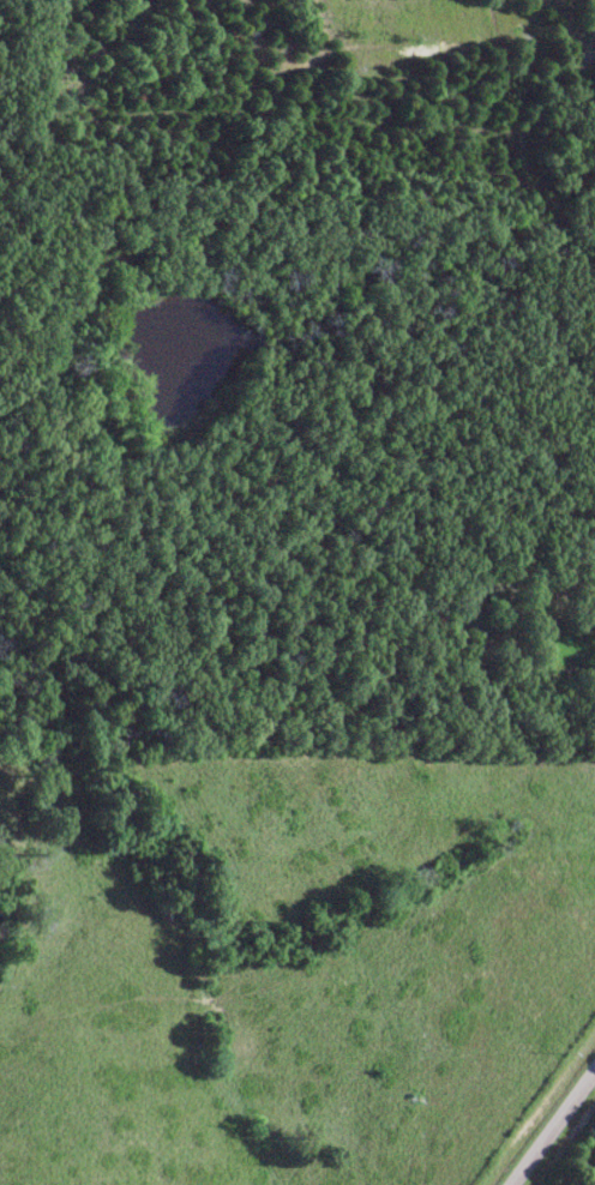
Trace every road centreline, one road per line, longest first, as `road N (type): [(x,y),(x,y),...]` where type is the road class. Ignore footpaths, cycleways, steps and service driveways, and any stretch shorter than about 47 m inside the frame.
road 1 (secondary): [(509,1184),(594,1070)]

